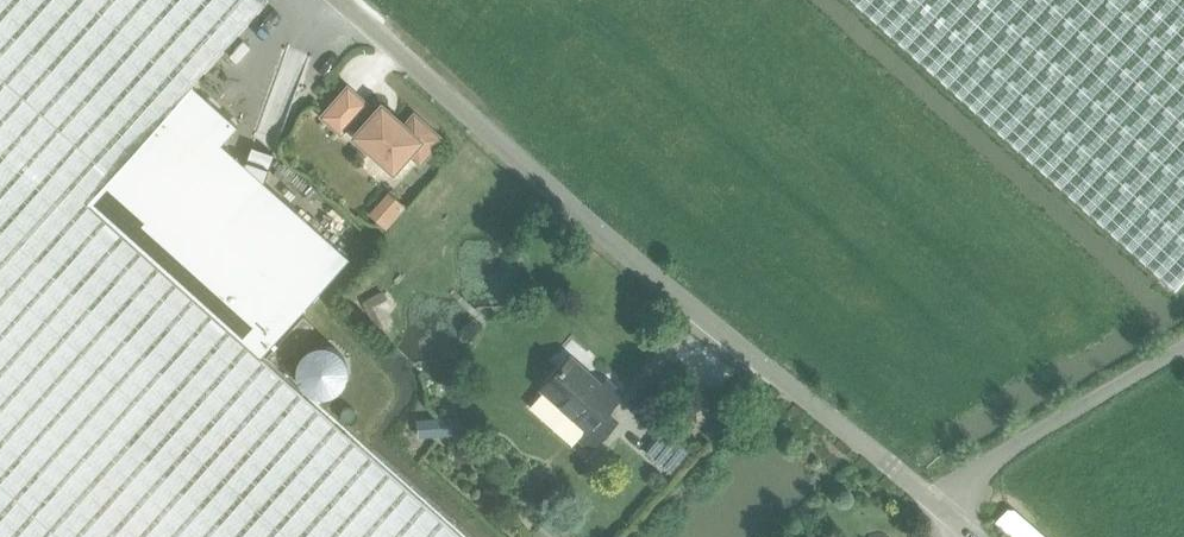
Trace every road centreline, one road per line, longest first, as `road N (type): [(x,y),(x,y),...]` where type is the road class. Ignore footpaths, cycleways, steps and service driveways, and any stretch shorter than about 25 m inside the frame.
road 1 (unclassified): [(927,497),(352,0)]
road 2 (residential): [(927,497),(1183,344)]

